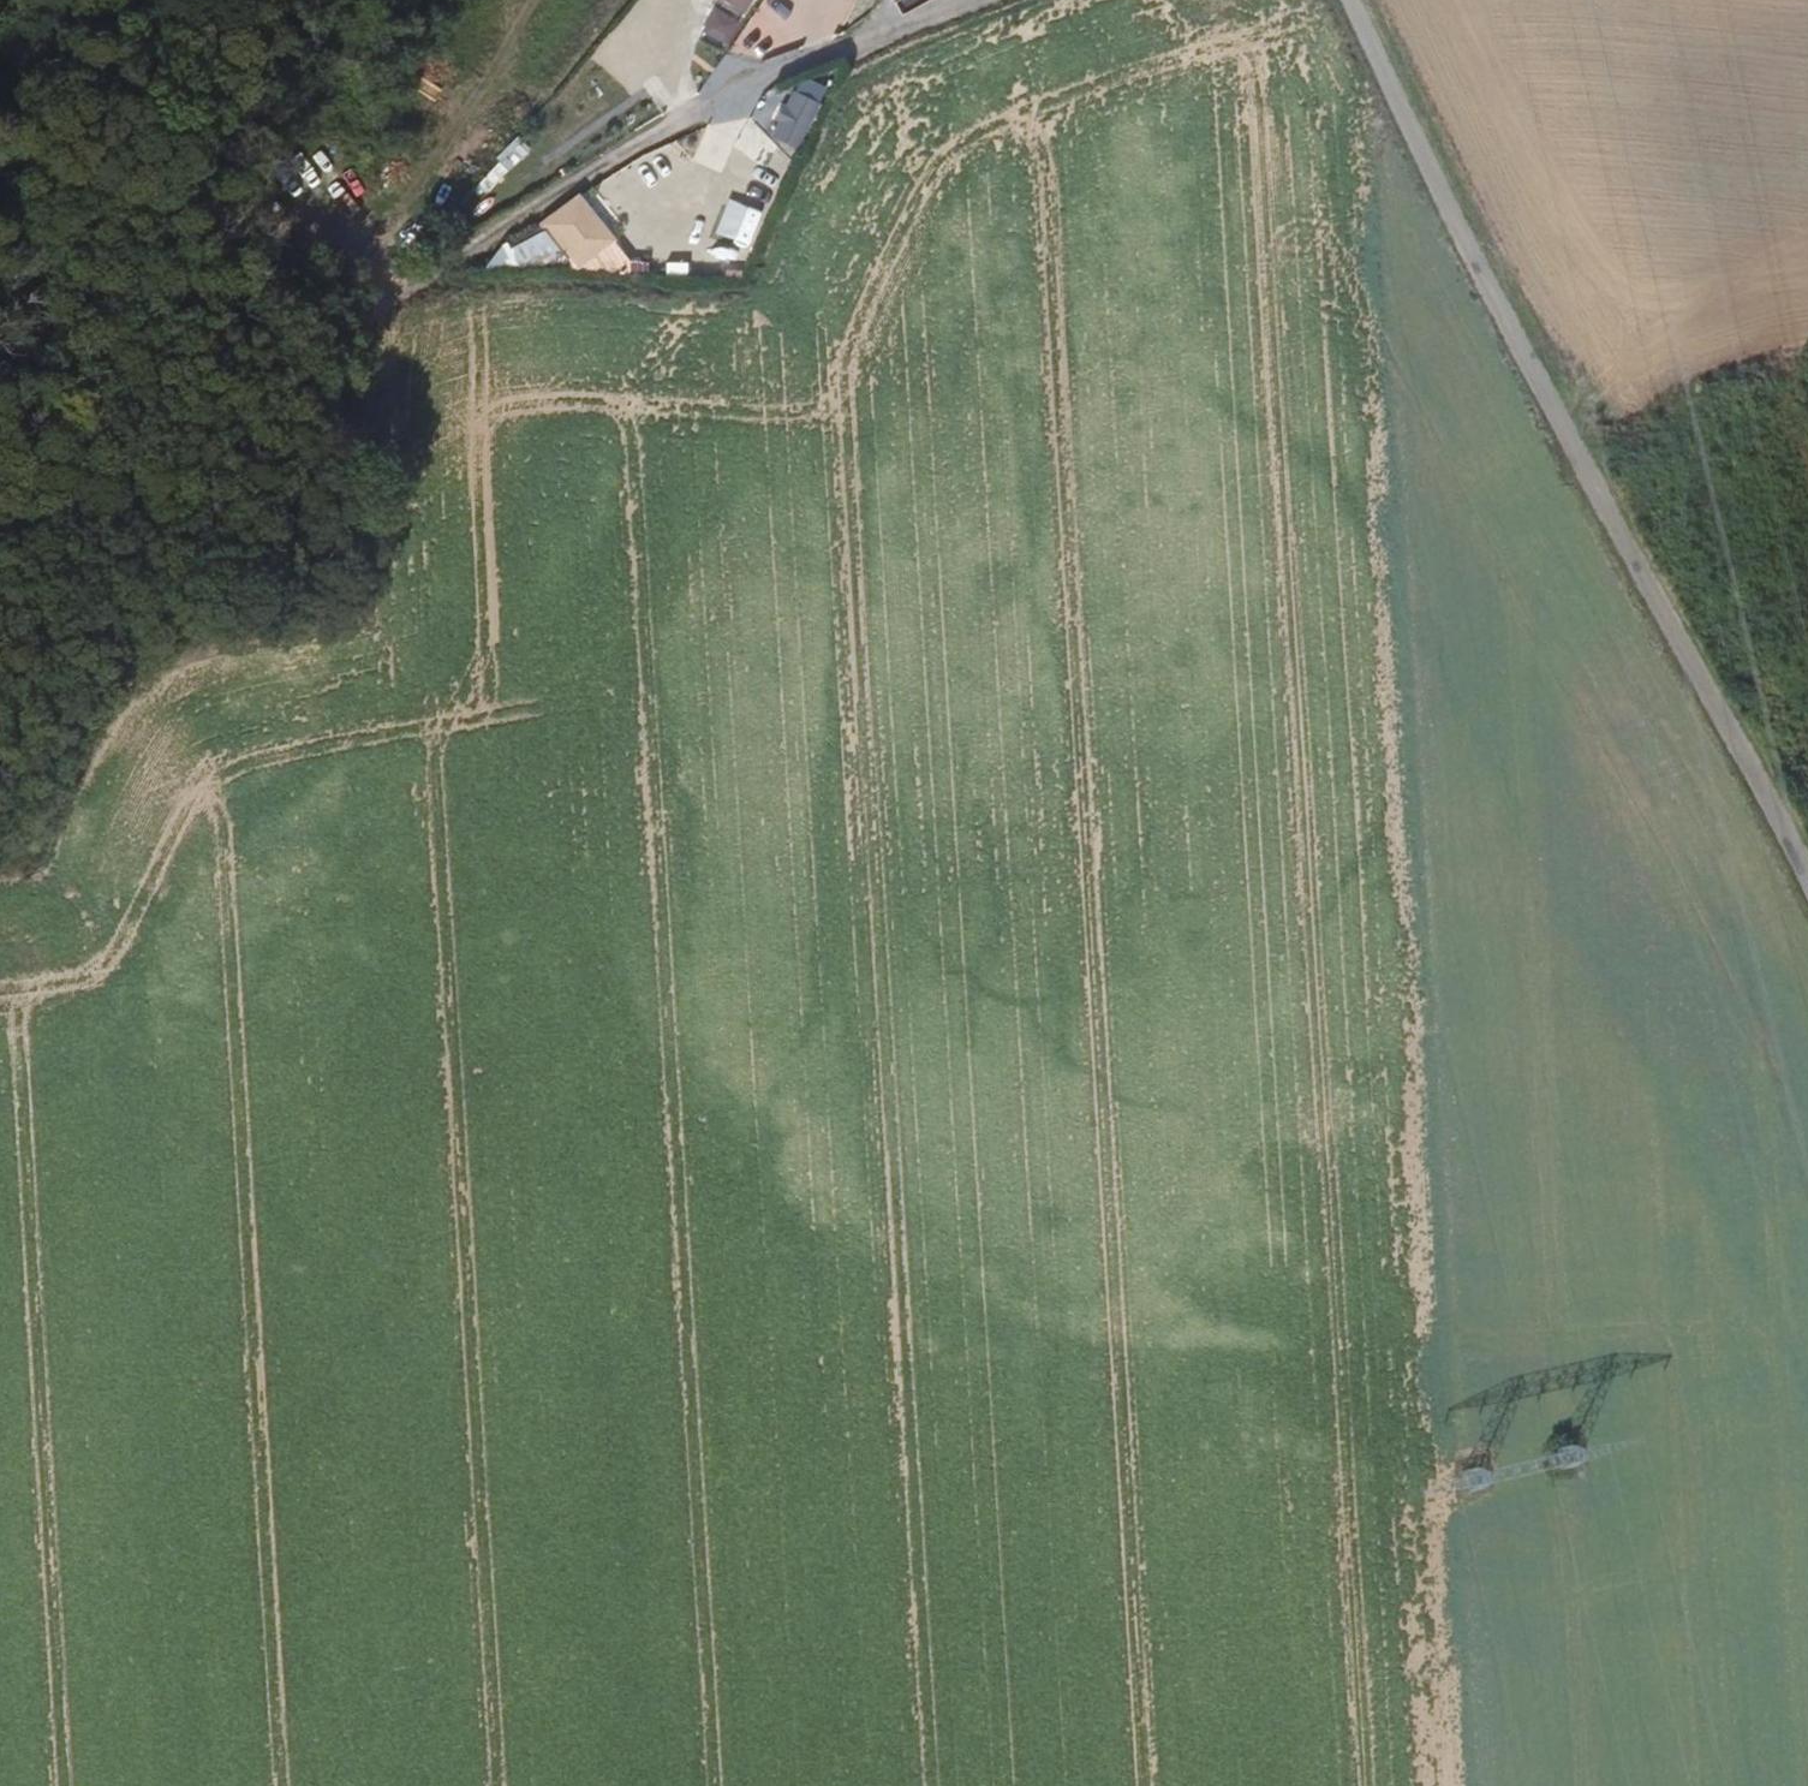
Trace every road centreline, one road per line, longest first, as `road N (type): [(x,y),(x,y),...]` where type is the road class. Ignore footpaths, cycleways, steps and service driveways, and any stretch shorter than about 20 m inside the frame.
road 1 (track): [(995,0),(668,128),(0,558)]
road 2 (unclassified): [(1351,0),(1511,347),(1807,892)]

